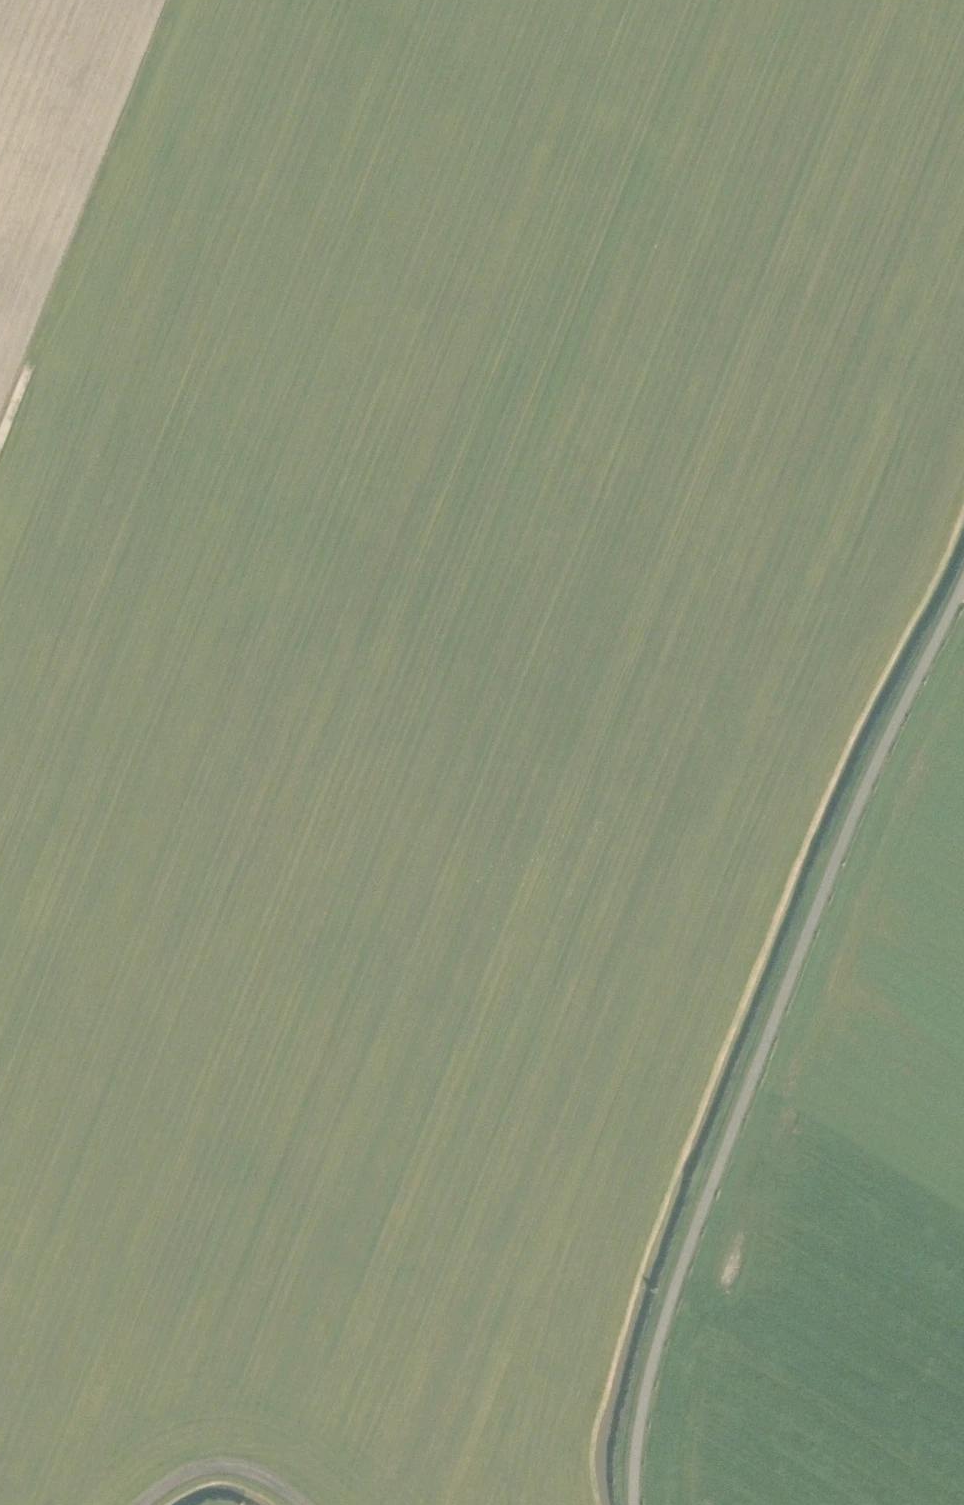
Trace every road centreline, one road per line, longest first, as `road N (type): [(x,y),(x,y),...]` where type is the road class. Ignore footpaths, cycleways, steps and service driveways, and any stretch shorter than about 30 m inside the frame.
road 1 (track): [(299,1504),(239,1469),(209,1467),(140,1504)]

